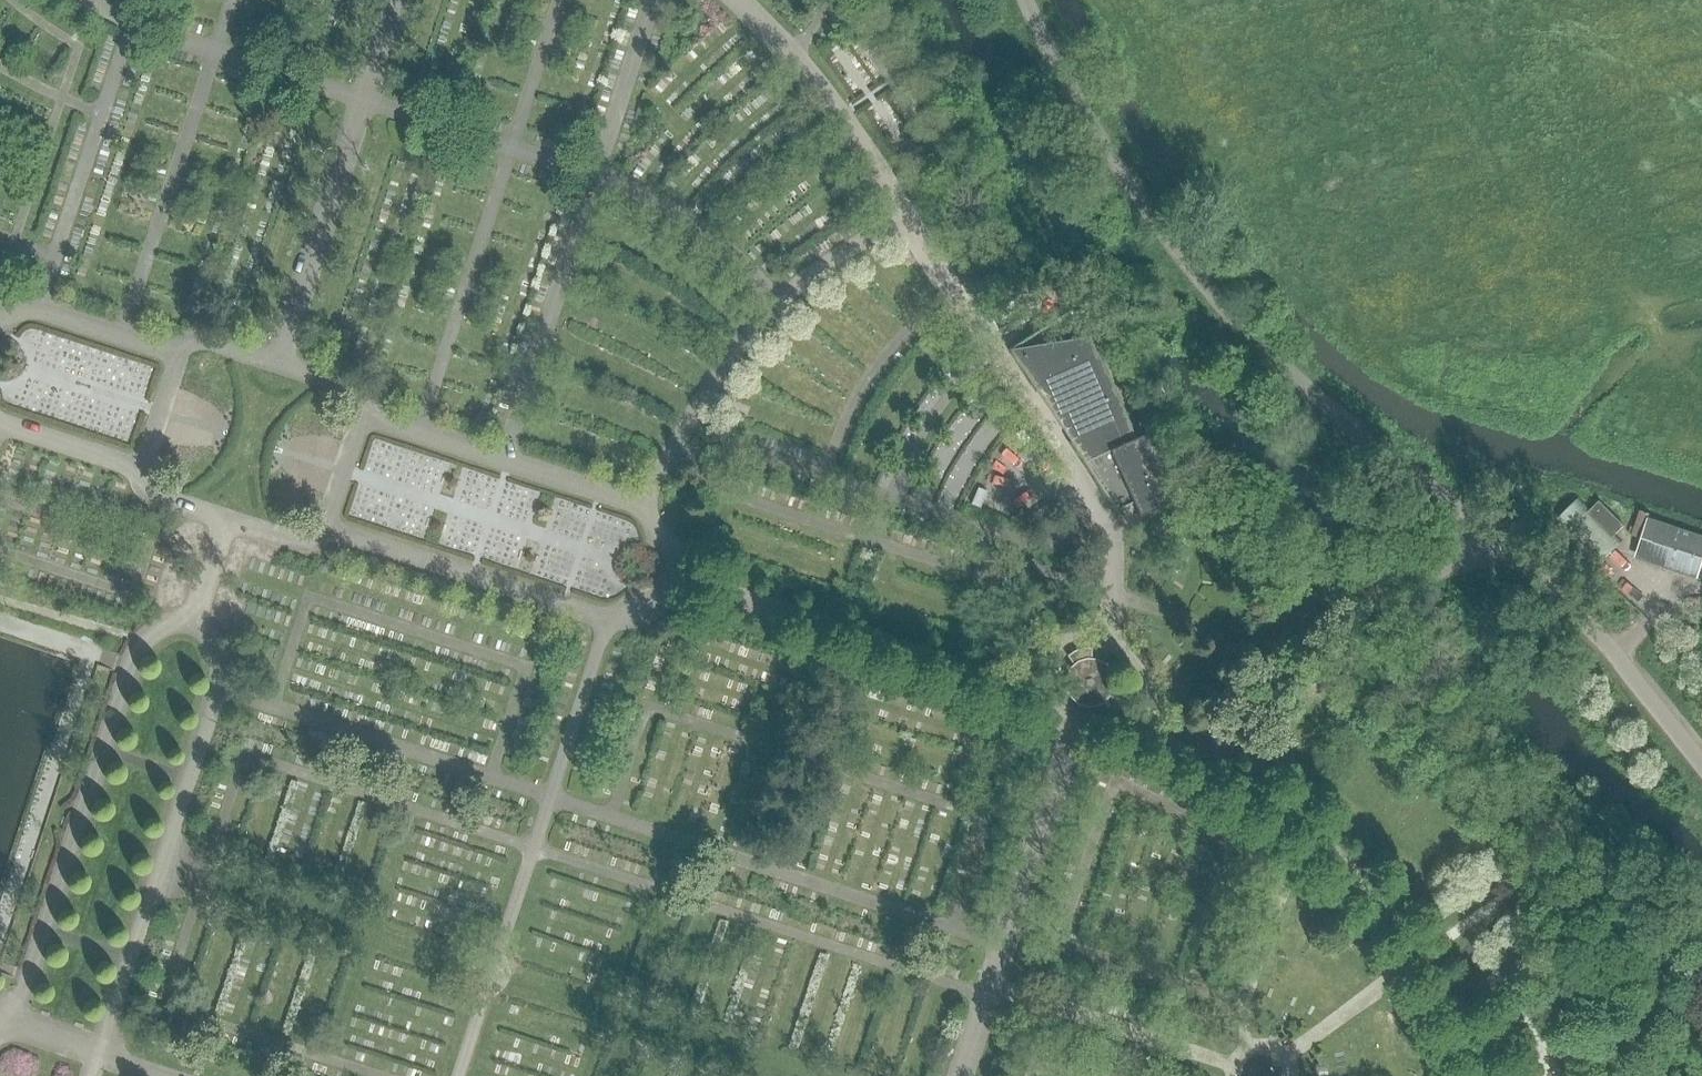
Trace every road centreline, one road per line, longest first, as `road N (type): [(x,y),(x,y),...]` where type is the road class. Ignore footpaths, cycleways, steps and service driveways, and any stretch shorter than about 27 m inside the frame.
road 1 (unclassified): [(1701,764),(1548,585),(1491,542)]

